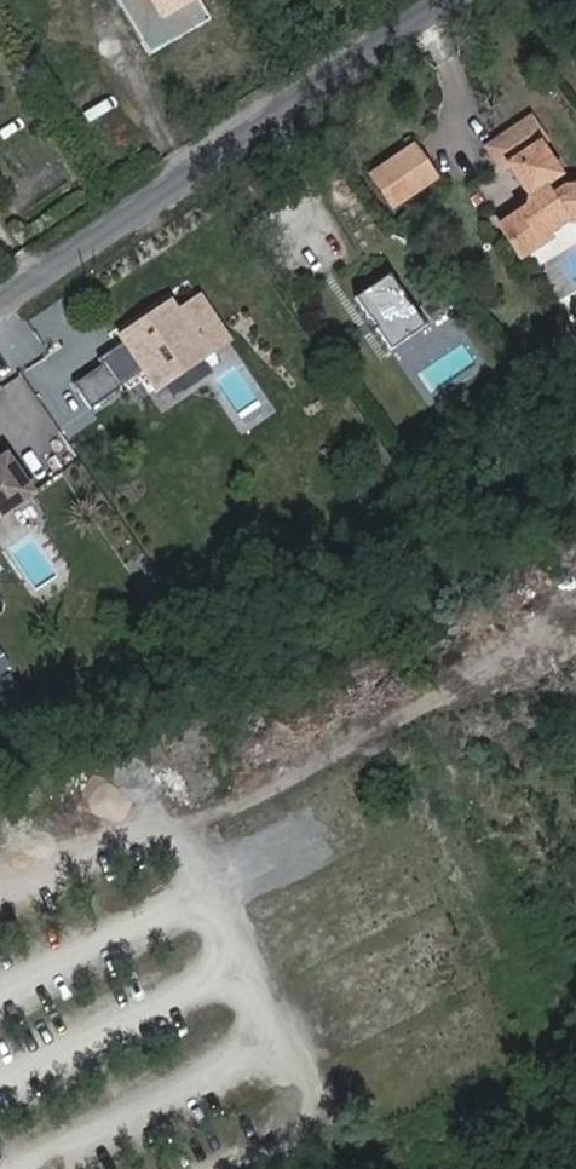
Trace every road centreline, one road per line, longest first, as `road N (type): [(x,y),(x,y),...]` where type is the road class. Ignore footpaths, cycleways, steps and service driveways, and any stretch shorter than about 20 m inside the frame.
road 1 (unclassified): [(463,0),(0,313)]

